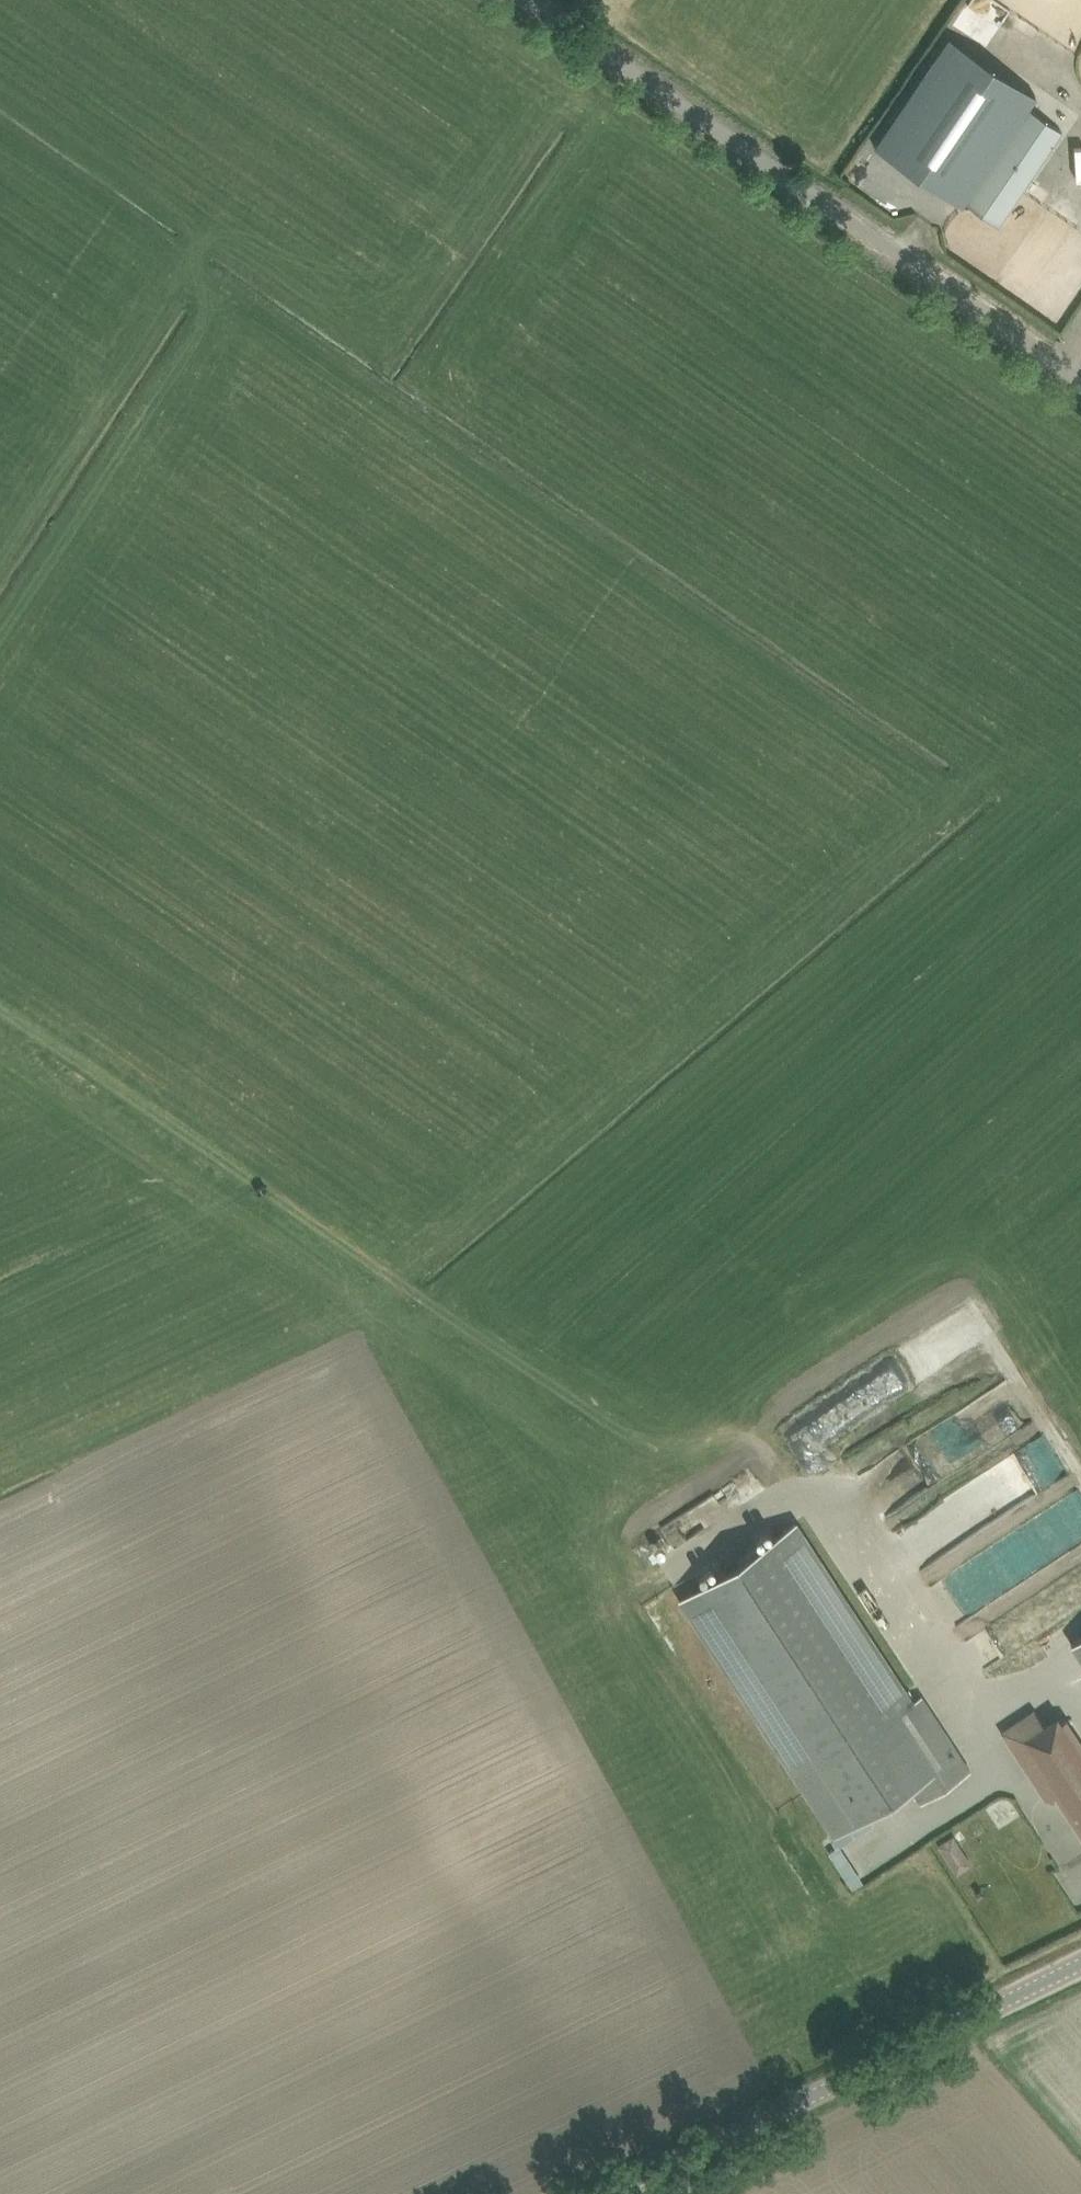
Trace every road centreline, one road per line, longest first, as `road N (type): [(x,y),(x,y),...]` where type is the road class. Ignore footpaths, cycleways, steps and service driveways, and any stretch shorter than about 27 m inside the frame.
road 1 (unclassified): [(1080,376),(534,0)]
road 2 (tertiary): [(608,2193),(1080,1956)]

